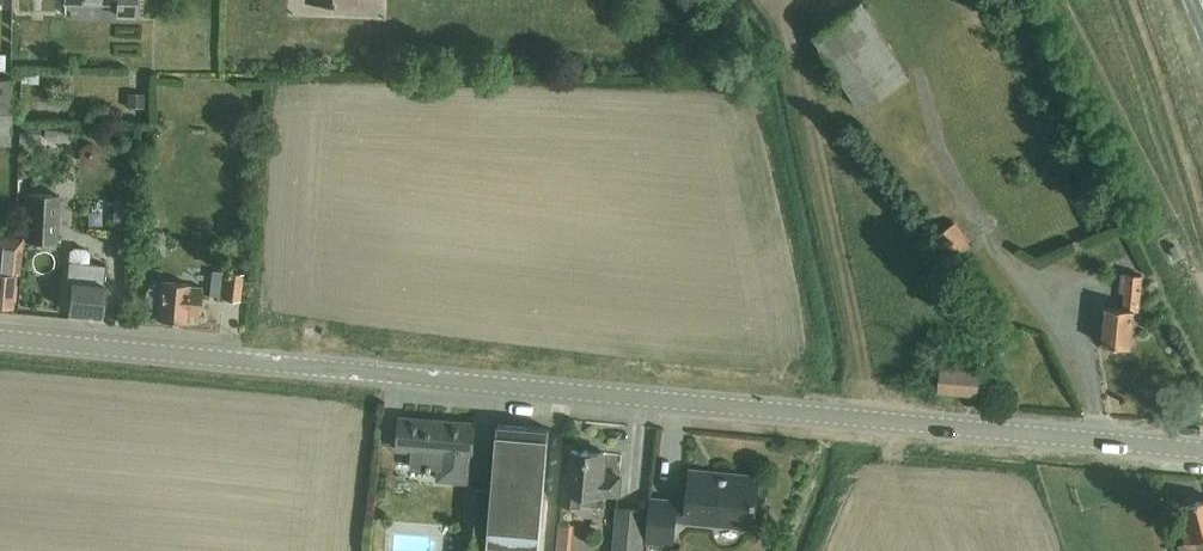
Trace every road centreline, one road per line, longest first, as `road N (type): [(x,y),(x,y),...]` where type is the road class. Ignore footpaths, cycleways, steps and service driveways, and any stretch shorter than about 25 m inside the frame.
road 1 (residential): [(1202,452),(0,338)]

